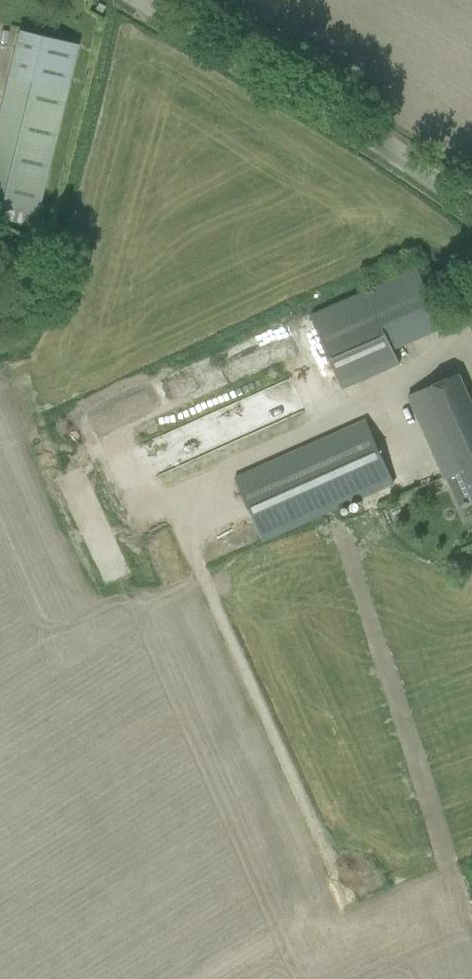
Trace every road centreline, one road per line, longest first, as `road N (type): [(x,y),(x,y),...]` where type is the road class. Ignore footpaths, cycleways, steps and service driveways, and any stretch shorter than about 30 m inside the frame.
road 1 (unclassified): [(471,205),(138,0)]

